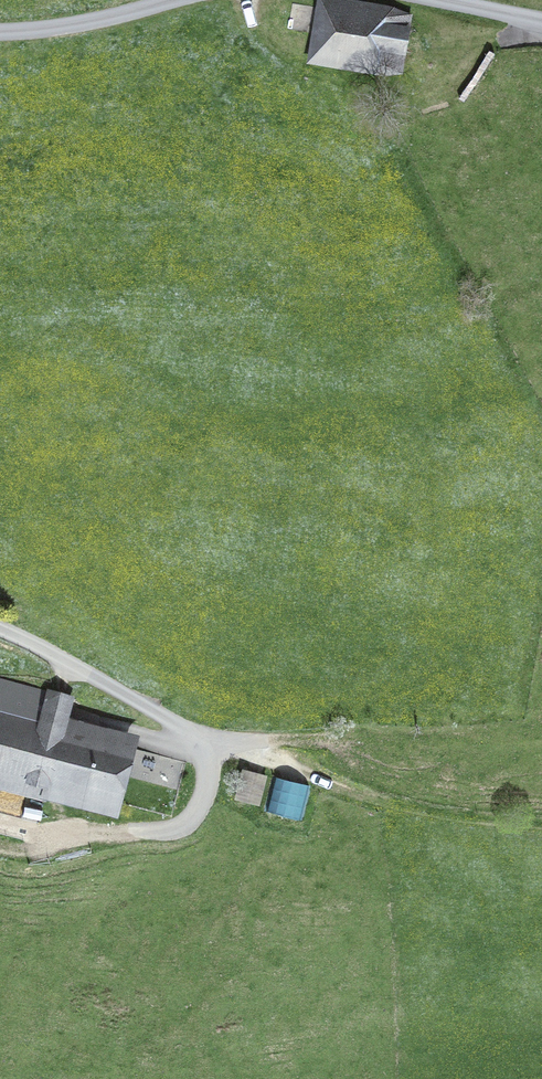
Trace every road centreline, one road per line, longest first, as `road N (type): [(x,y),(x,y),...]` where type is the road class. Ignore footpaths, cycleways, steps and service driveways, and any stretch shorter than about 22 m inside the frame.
road 1 (track): [(130,829),(170,825),(197,809),(208,770),(202,750),(93,672),(0,627)]
road 2 (track): [(239,744),(322,790),(541,821)]
road 3 (track): [(266,744),(202,750),(76,723)]
road 4 (unclassified): [(174,0),(0,33)]

